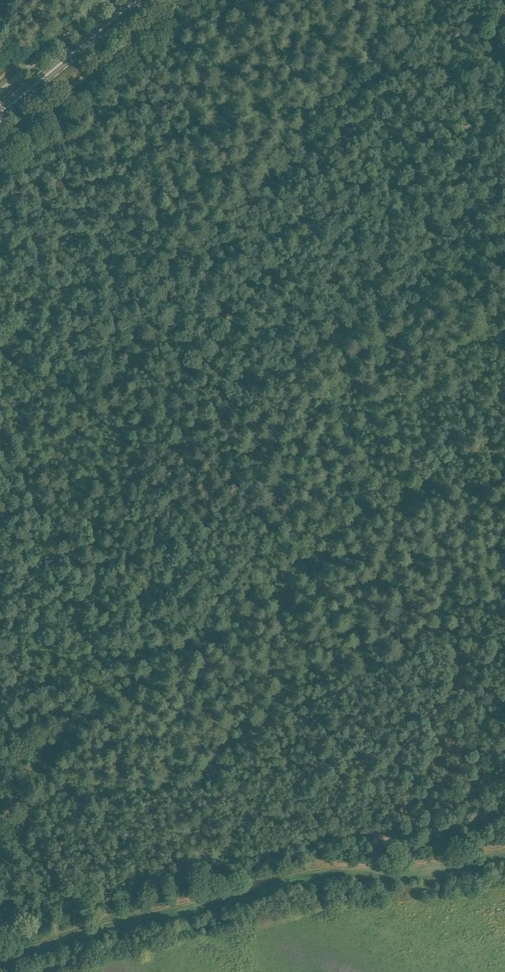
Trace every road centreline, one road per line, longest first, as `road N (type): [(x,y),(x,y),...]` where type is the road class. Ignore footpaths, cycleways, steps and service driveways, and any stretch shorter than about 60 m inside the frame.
road 1 (track): [(0,481),(155,304),(181,244),(449,0)]
road 2 (track): [(0,948),(326,865),(396,865),(504,842)]
road 3 (primary): [(0,113),(137,0)]

